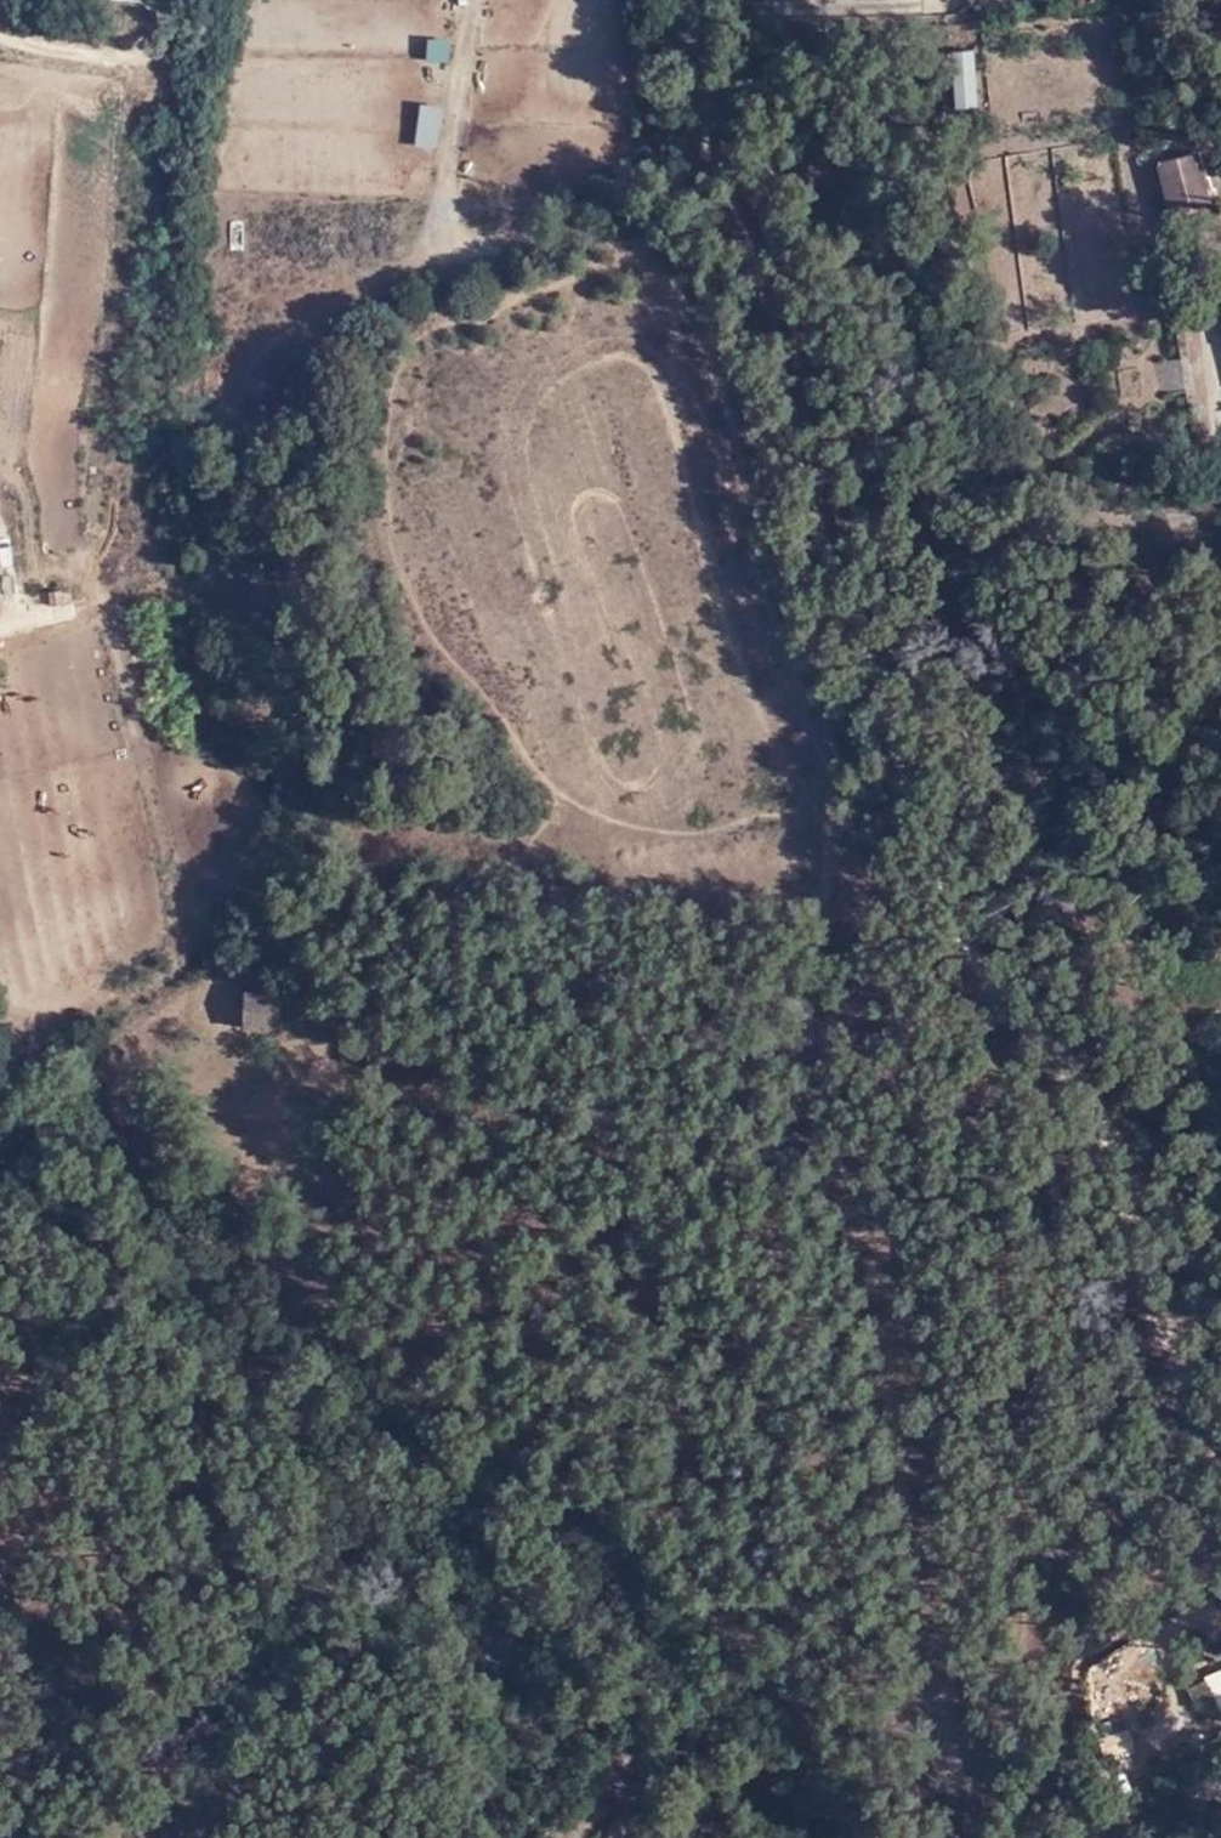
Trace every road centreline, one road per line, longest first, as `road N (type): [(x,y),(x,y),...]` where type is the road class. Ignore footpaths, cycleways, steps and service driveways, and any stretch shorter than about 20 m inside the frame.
road 1 (residential): [(1220,1340),(1096,1055),(984,930),(842,596),(788,422),(753,245),(689,105),(684,45),(668,0)]

